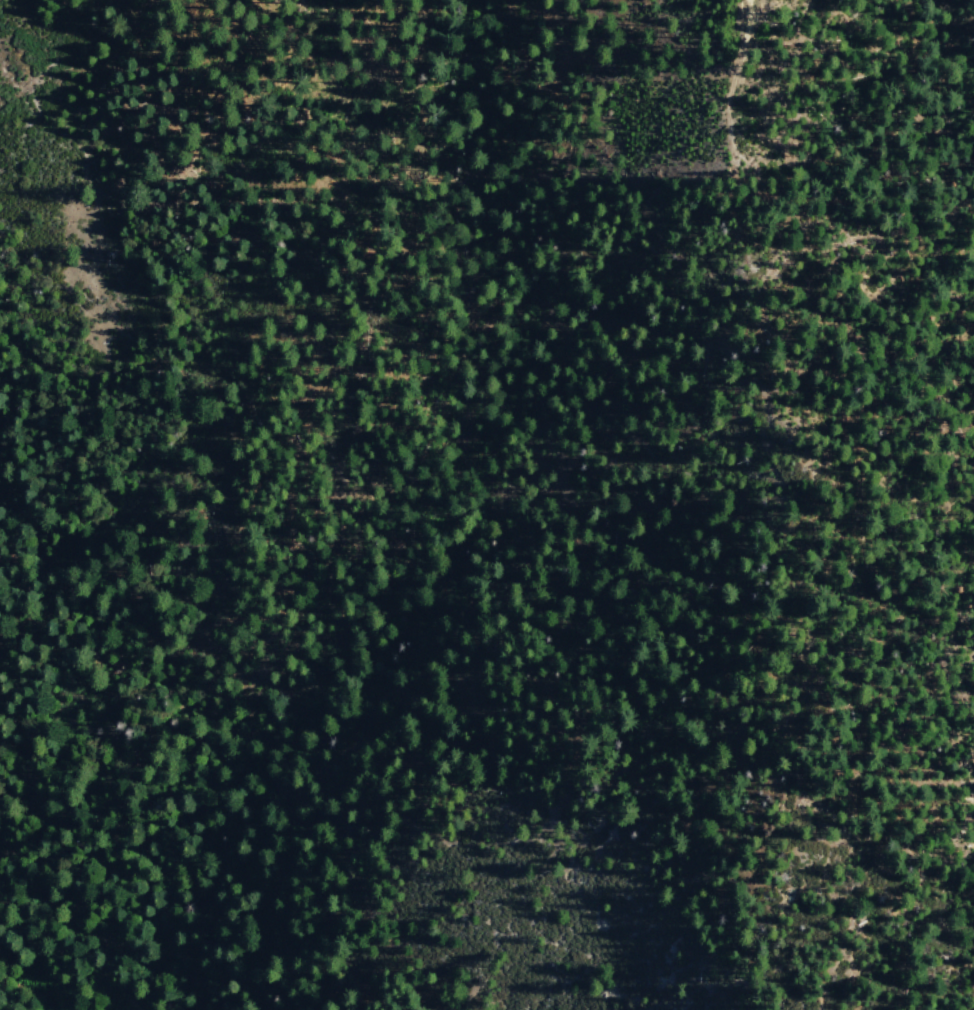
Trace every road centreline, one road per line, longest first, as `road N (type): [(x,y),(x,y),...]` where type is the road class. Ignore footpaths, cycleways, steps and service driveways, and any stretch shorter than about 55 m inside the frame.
road 1 (track): [(736,0),(734,64),(666,87),(608,122)]

